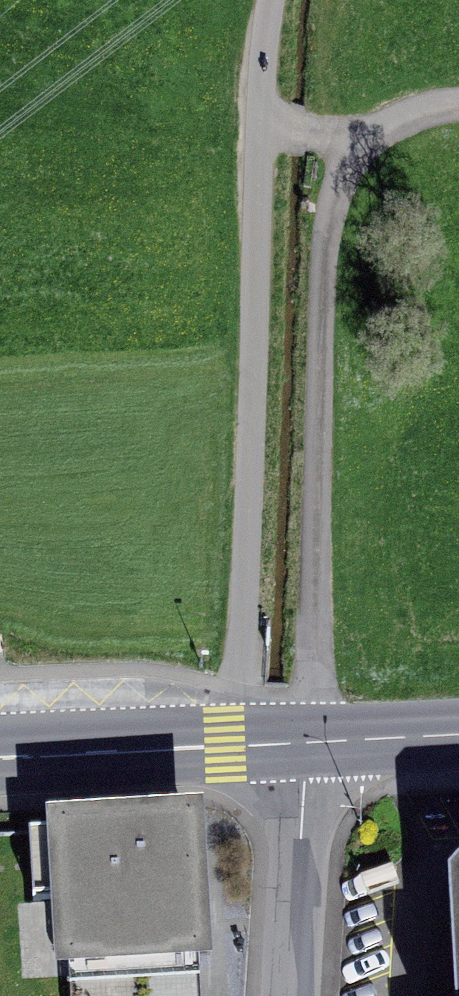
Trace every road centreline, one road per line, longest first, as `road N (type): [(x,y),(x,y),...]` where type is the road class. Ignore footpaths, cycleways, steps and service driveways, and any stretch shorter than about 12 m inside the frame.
road 1 (track): [(247,747),(261,128),(285,0)]
road 2 (track): [(314,742),(323,234),(351,142),(424,115),(458,115)]
road 3 (primary): [(303,743),(0,758)]
road 4 (residential): [(303,743),(287,995)]
road 5 (primary): [(458,734),(303,743)]

